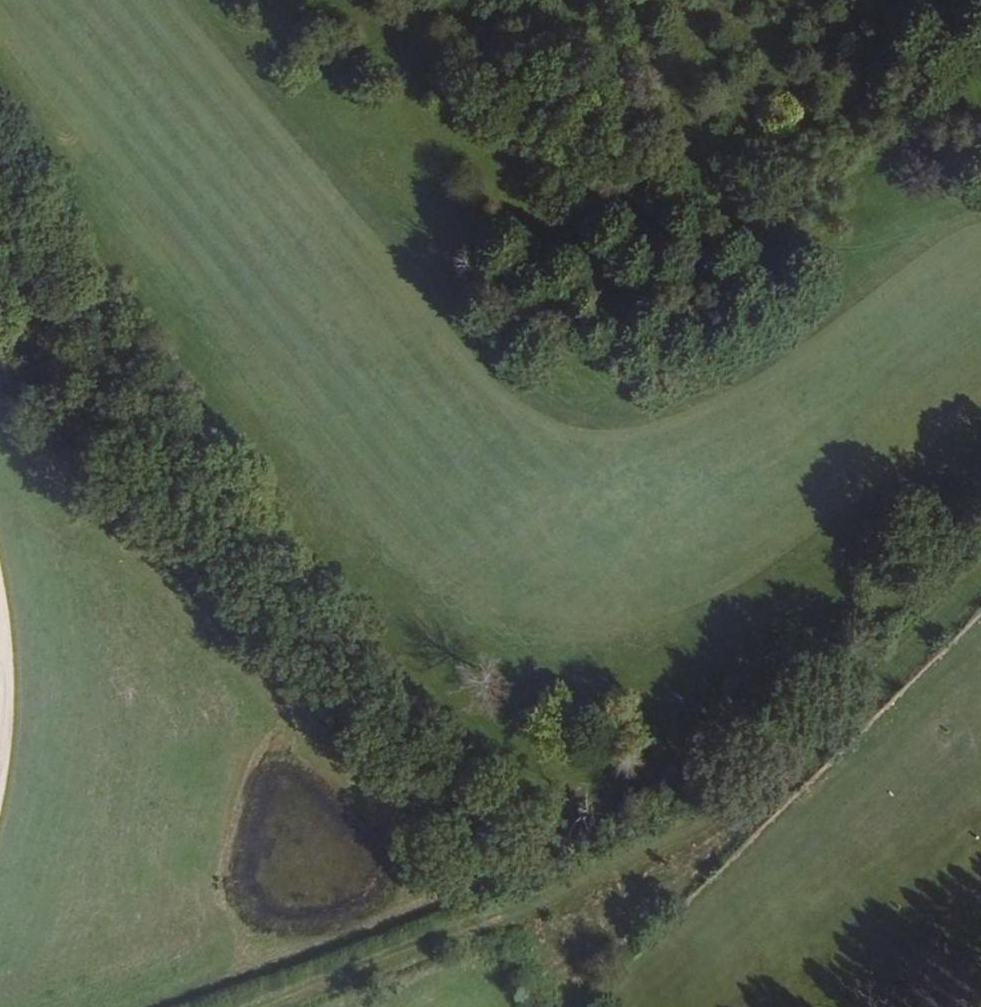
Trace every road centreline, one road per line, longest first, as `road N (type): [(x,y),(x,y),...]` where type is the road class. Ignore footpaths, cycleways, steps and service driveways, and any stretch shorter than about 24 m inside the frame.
road 1 (track): [(980,577),(773,776),(709,818),(496,921),(258,1006)]
road 2 (track): [(0,592),(6,693),(0,784)]

